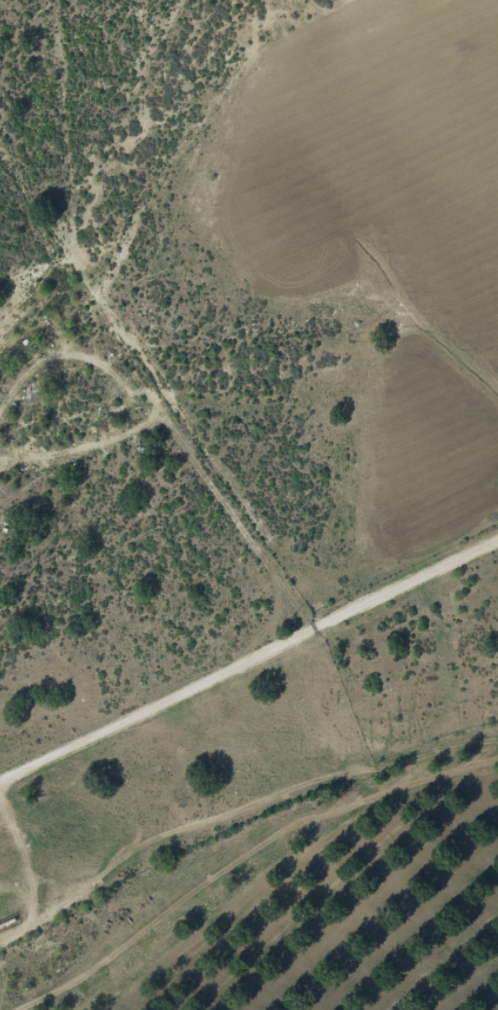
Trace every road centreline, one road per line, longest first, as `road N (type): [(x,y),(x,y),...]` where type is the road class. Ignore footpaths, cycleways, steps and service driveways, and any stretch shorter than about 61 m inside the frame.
road 1 (residential): [(0,780),(497,541)]

